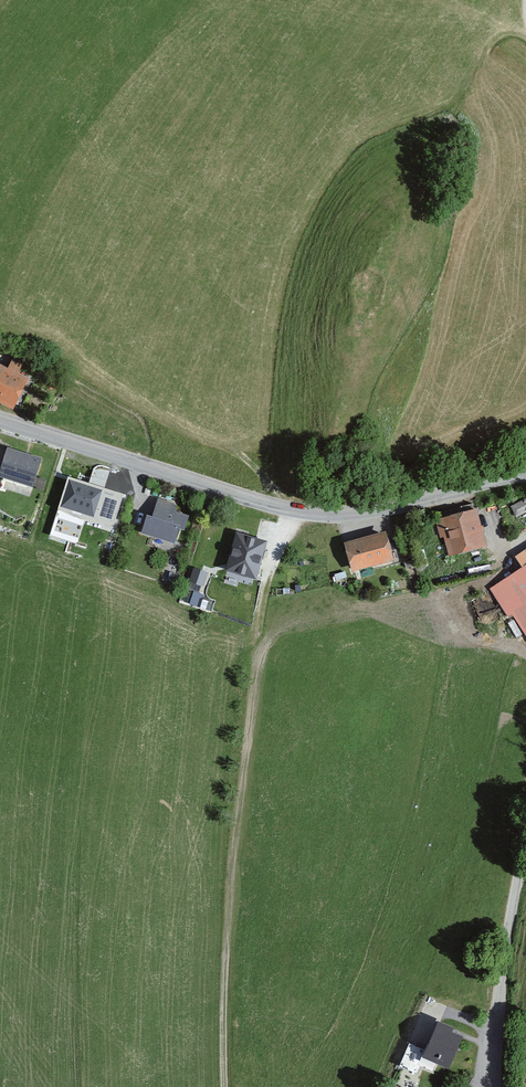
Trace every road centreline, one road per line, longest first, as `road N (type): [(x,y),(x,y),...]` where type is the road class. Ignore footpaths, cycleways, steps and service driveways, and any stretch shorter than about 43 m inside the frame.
road 1 (tertiary): [(0,419),(263,503),(335,516),(525,471)]
road 2 (unclassified): [(525,846),(512,931),(507,1086)]

